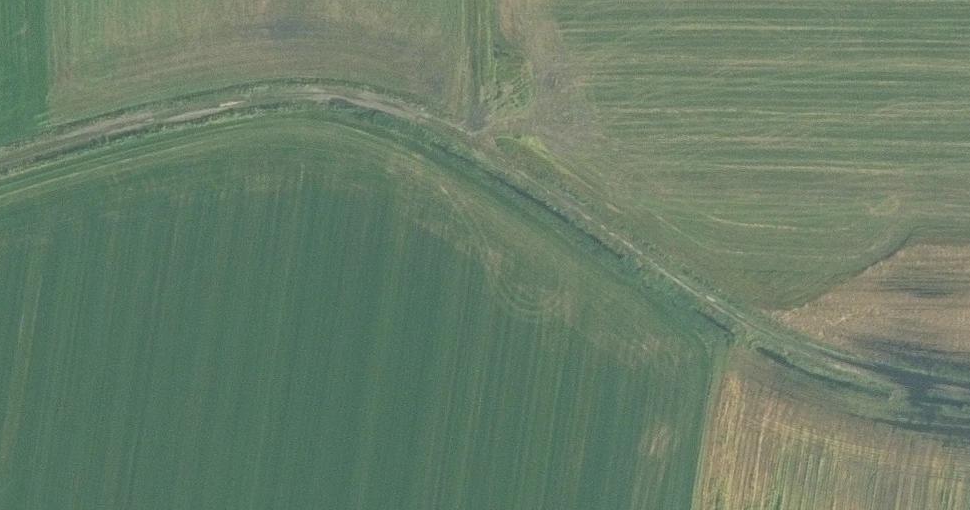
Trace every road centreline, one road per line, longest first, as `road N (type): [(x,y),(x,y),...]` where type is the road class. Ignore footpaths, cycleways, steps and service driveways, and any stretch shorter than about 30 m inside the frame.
road 1 (track): [(0,161),(255,94),(326,90),(366,97),(497,158),(801,351),(969,385)]

